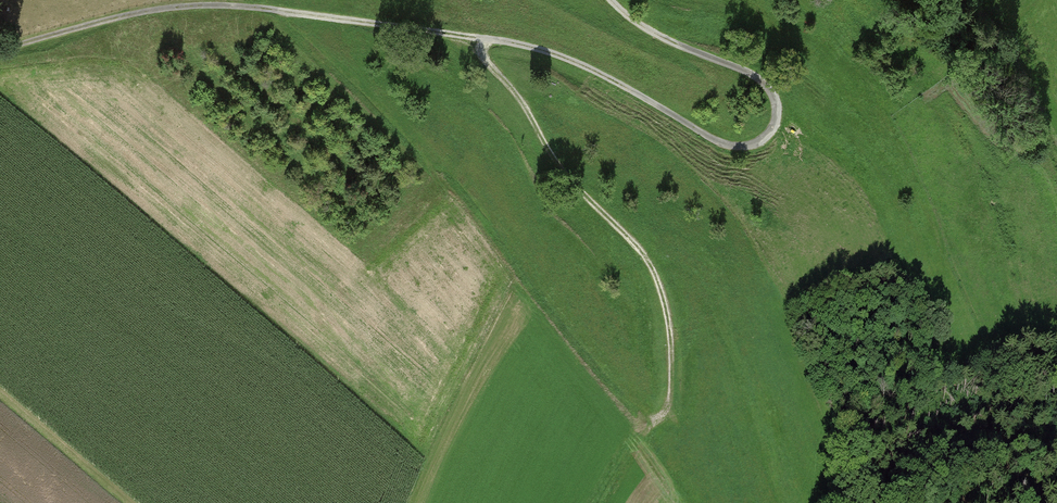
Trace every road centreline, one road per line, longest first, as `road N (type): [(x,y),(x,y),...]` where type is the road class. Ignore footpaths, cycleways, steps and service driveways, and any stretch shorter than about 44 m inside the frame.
road 1 (track): [(609,0),(658,38),(775,89),(782,106),(773,131),(755,146),(725,145),(561,56),(247,7),(160,9),(0,53)]
road 2 (track): [(491,41),(482,57),(514,89),(558,164),(653,270),(668,321),(672,395),(647,434)]

